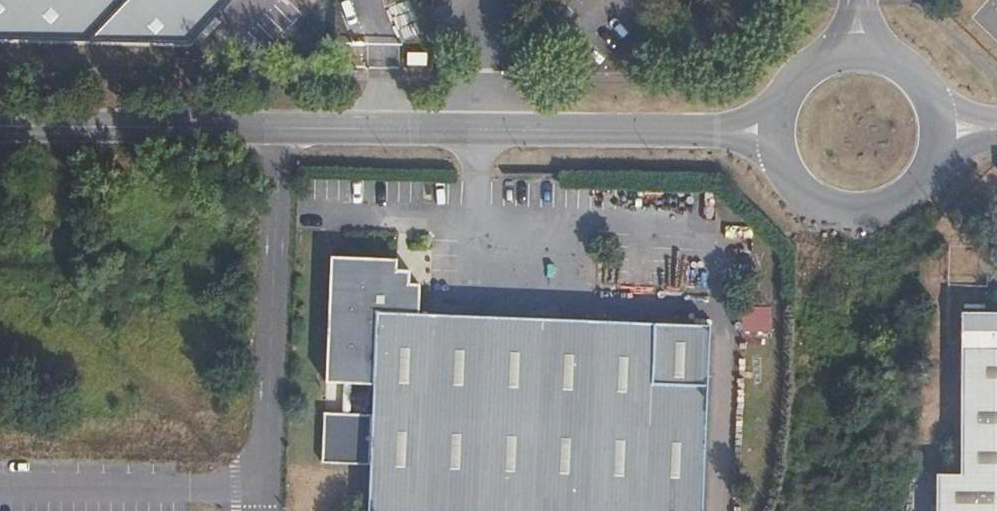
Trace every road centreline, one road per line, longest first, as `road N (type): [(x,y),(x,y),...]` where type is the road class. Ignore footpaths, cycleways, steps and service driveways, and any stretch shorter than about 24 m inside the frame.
road 1 (unclassified): [(0,128),(774,134)]
road 2 (unclassified): [(774,134),(800,189),(852,211),(890,205),(920,182),(940,129)]
road 3 (unclassified): [(940,129),(933,97),(914,70),(886,53),(854,48)]
road 4 (unclassified): [(854,48),(802,69),(780,100),(774,134)]

